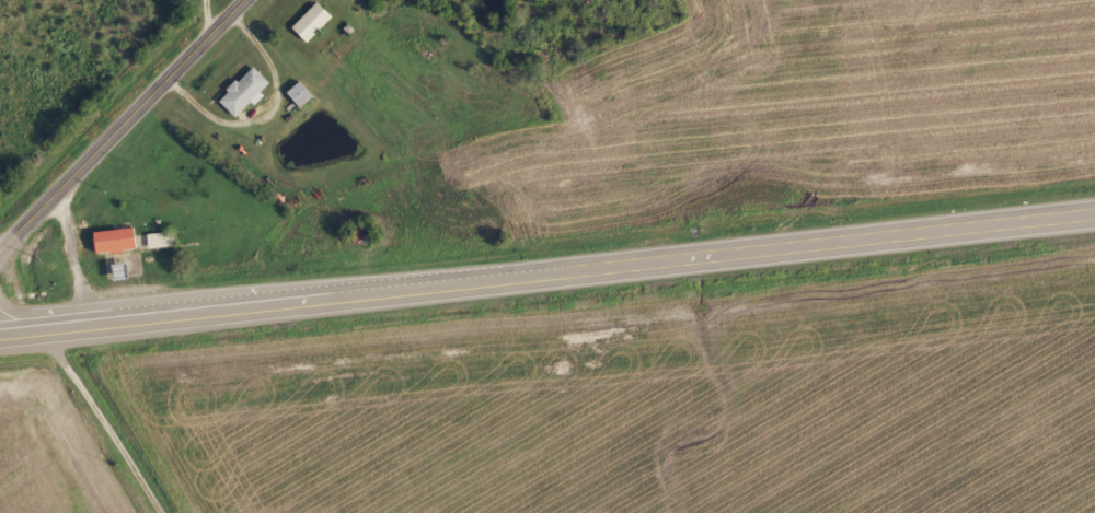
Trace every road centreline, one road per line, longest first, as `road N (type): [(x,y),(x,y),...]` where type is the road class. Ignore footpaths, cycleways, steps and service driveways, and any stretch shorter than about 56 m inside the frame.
road 1 (primary): [(0,329),(1094,209)]
road 2 (secondary): [(0,249),(249,0)]
road 3 (residential): [(150,512),(45,324),(16,292),(0,238)]

